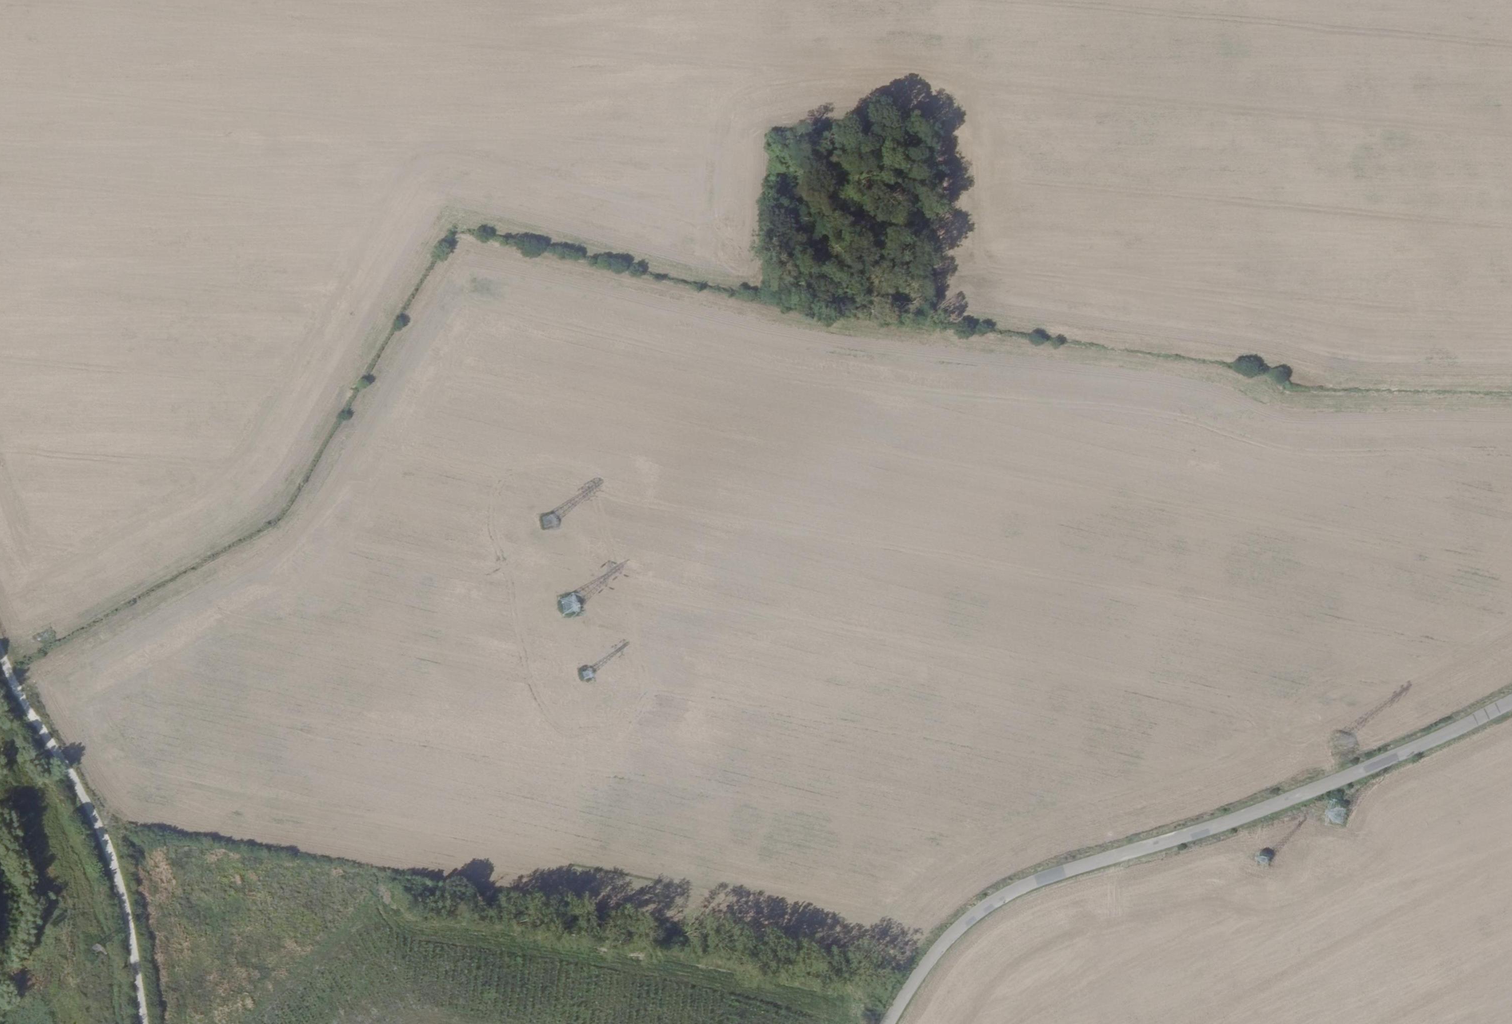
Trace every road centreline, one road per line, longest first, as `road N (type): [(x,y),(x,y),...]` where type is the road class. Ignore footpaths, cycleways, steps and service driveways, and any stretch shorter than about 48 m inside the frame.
road 1 (unclassified): [(1511,705),(1315,789),(1044,880),(988,907),(938,947),(888,1023)]
road 2 (track): [(0,647),(106,838),(144,1023)]

